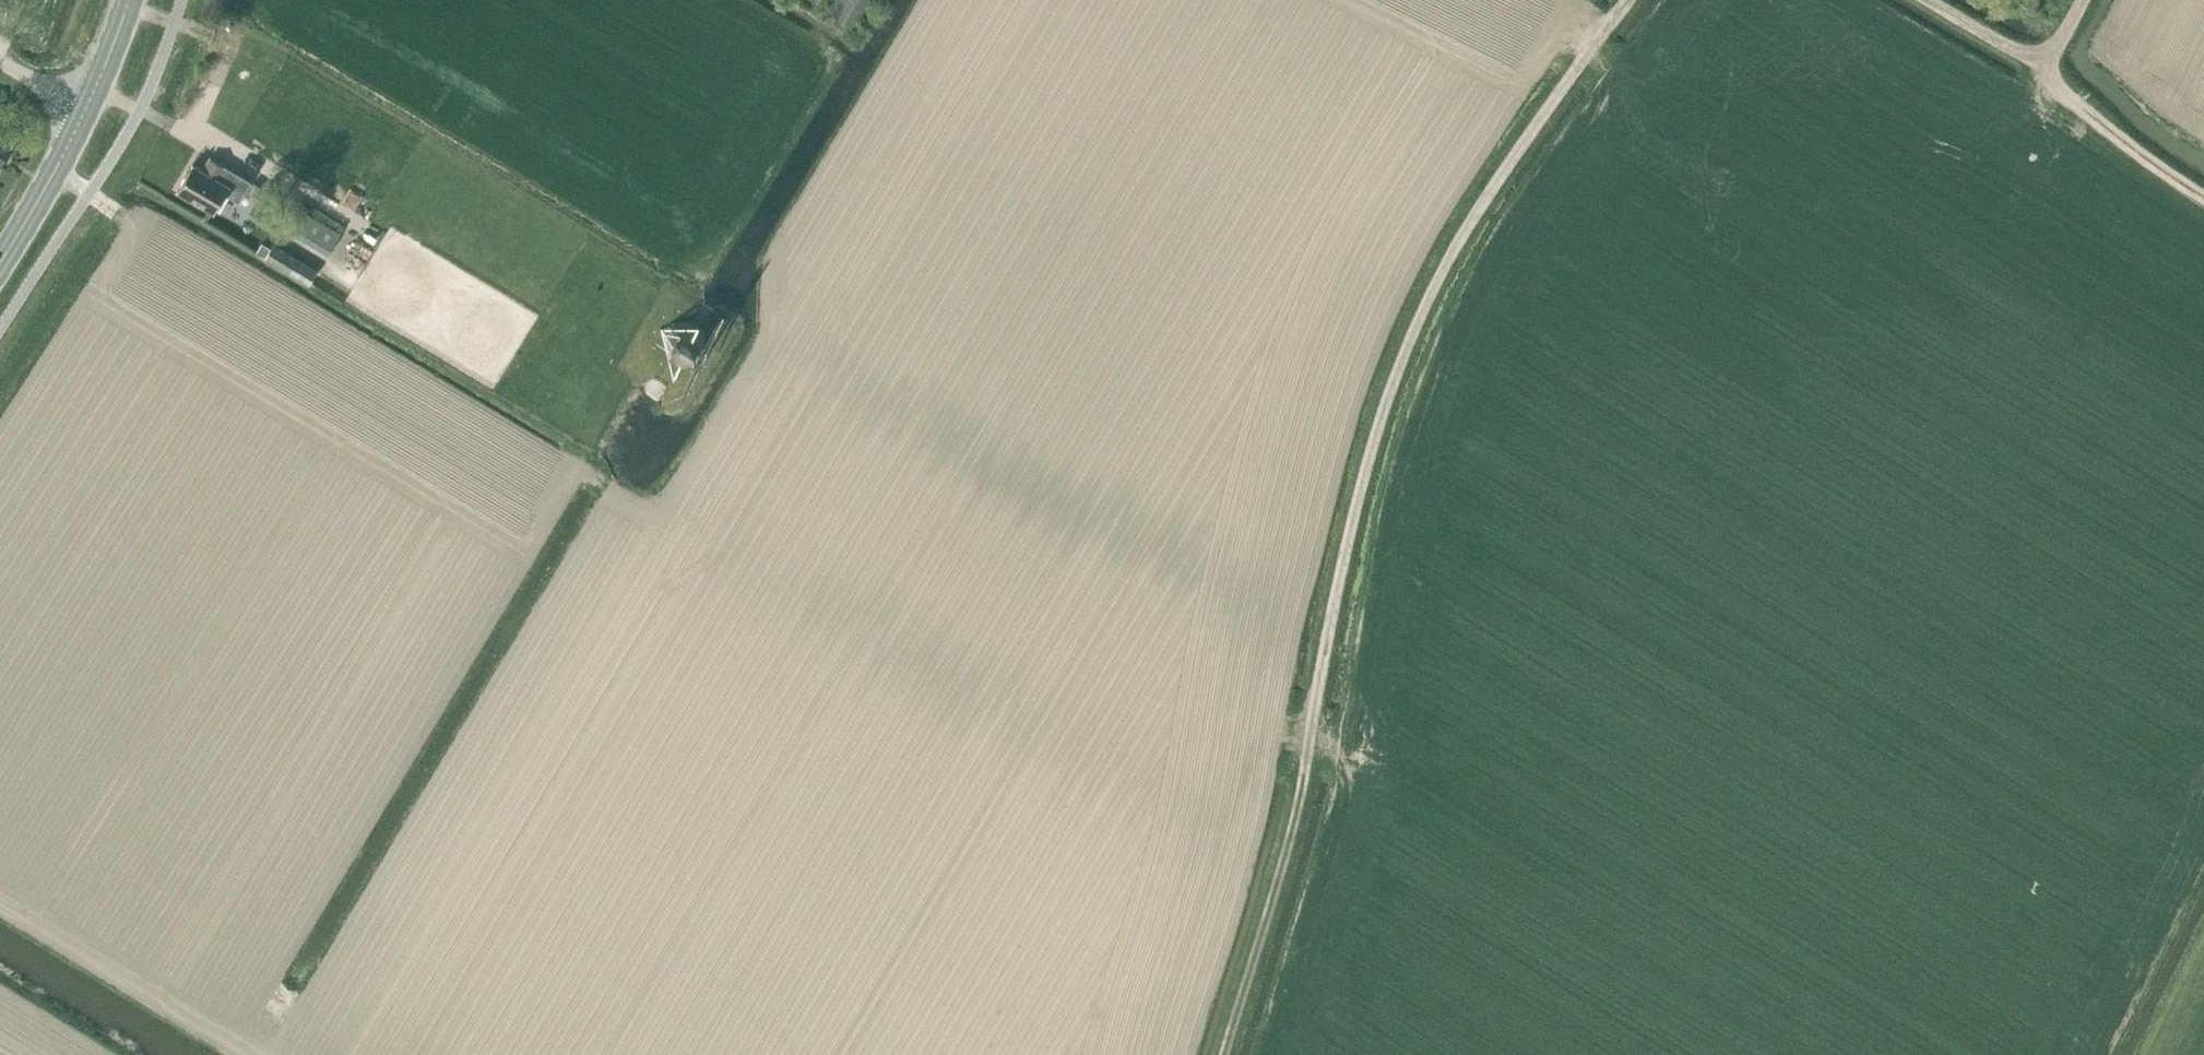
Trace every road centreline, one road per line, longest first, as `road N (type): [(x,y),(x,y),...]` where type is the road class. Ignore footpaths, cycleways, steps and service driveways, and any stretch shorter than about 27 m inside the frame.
road 1 (track): [(1629,0),(1472,214),(1402,359),(1367,460),(1287,845),(1222,1054)]
road 2 (primary): [(0,262),(93,89),(129,0)]
road 3 (track): [(2043,53),(2145,152),(2203,188)]
road 4 (track): [(2080,0),(2043,53),(2018,50),(1931,0)]

